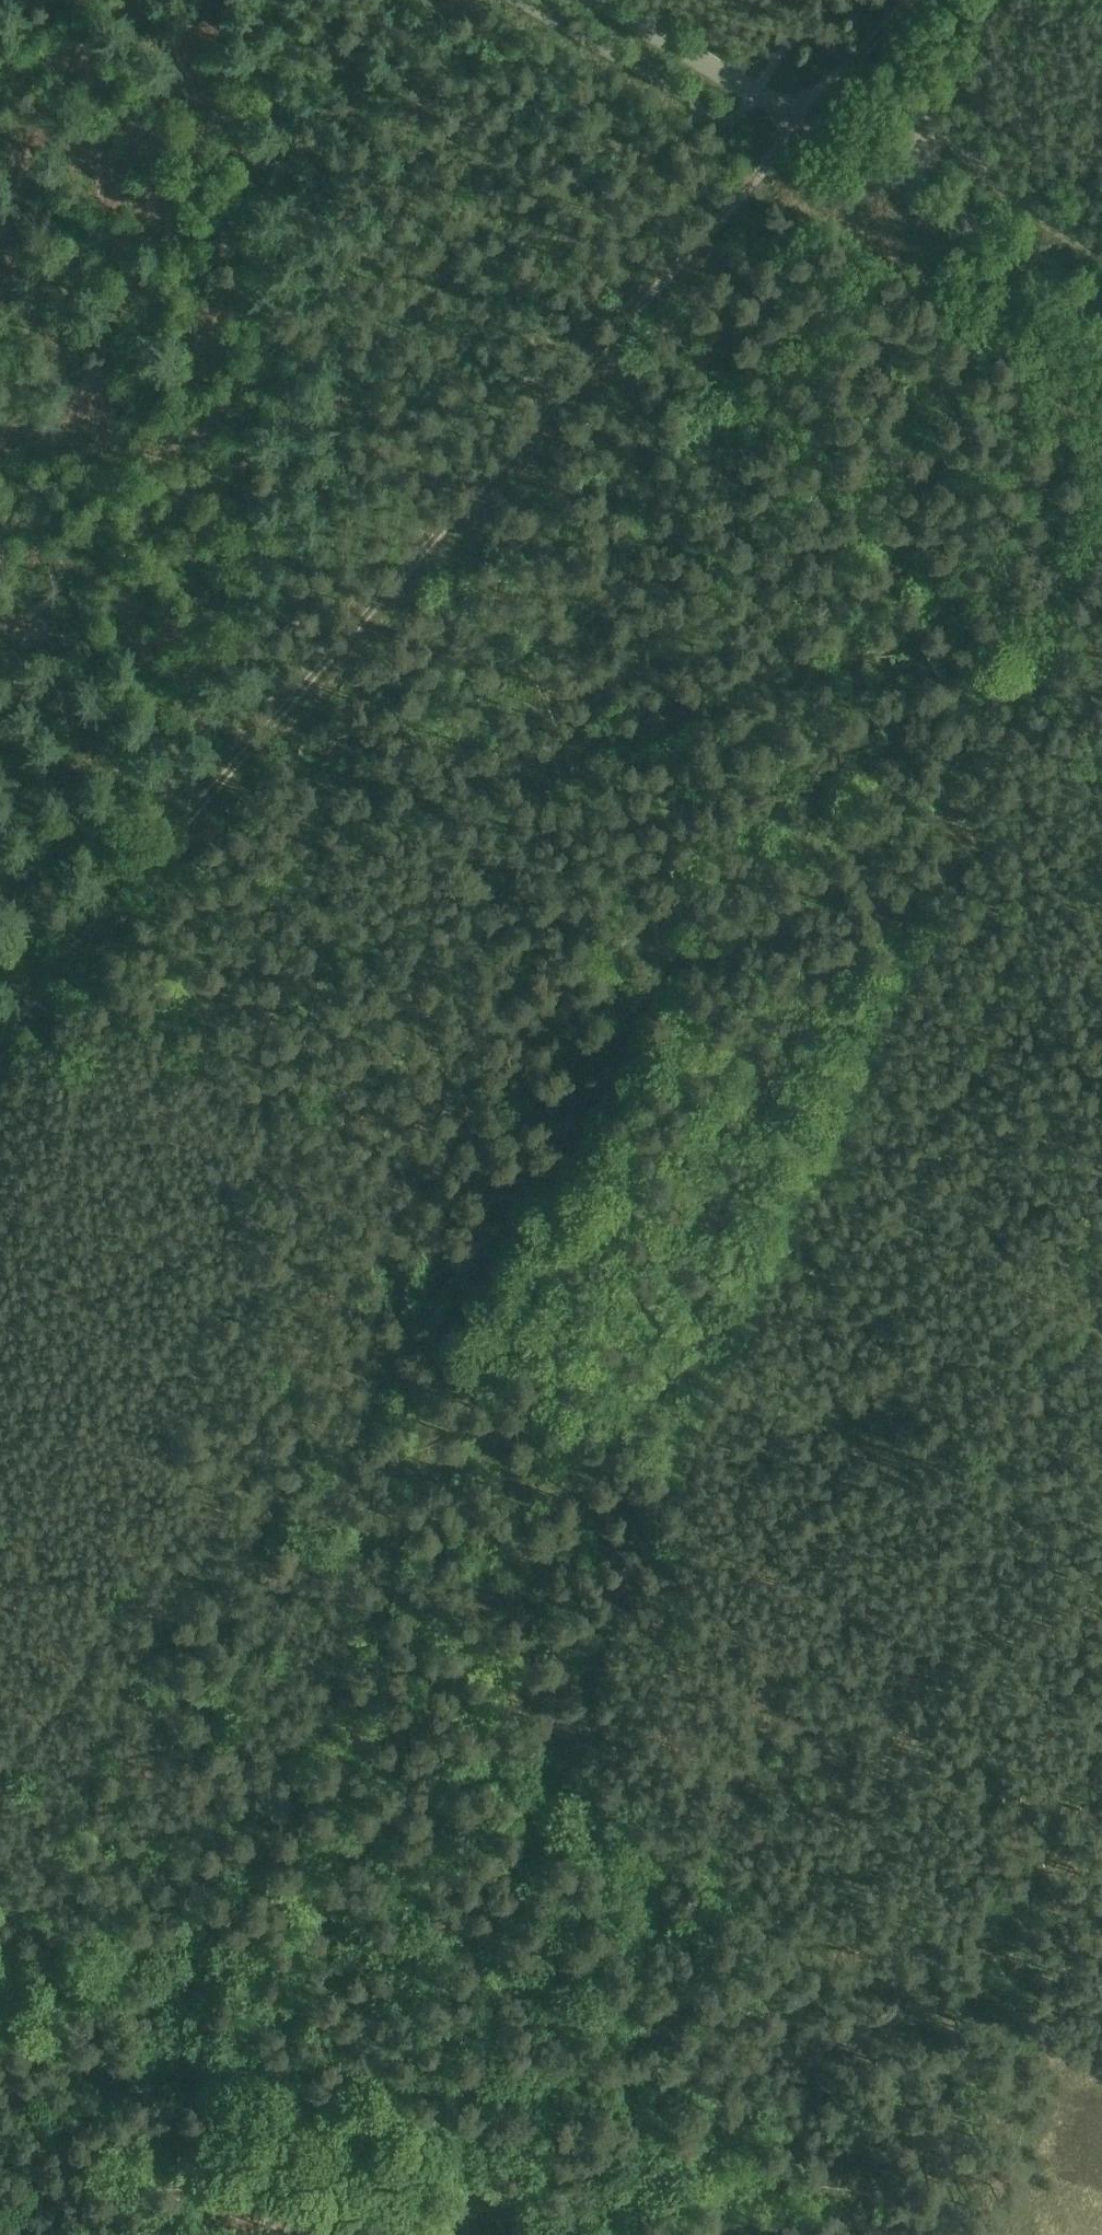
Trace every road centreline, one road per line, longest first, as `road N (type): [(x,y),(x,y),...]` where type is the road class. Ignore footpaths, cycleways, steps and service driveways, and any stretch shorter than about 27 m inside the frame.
road 1 (track): [(913,0),(0,1036)]
road 2 (tertiary): [(1101,305),(597,0)]
road 3 (track): [(232,779),(0,656)]

